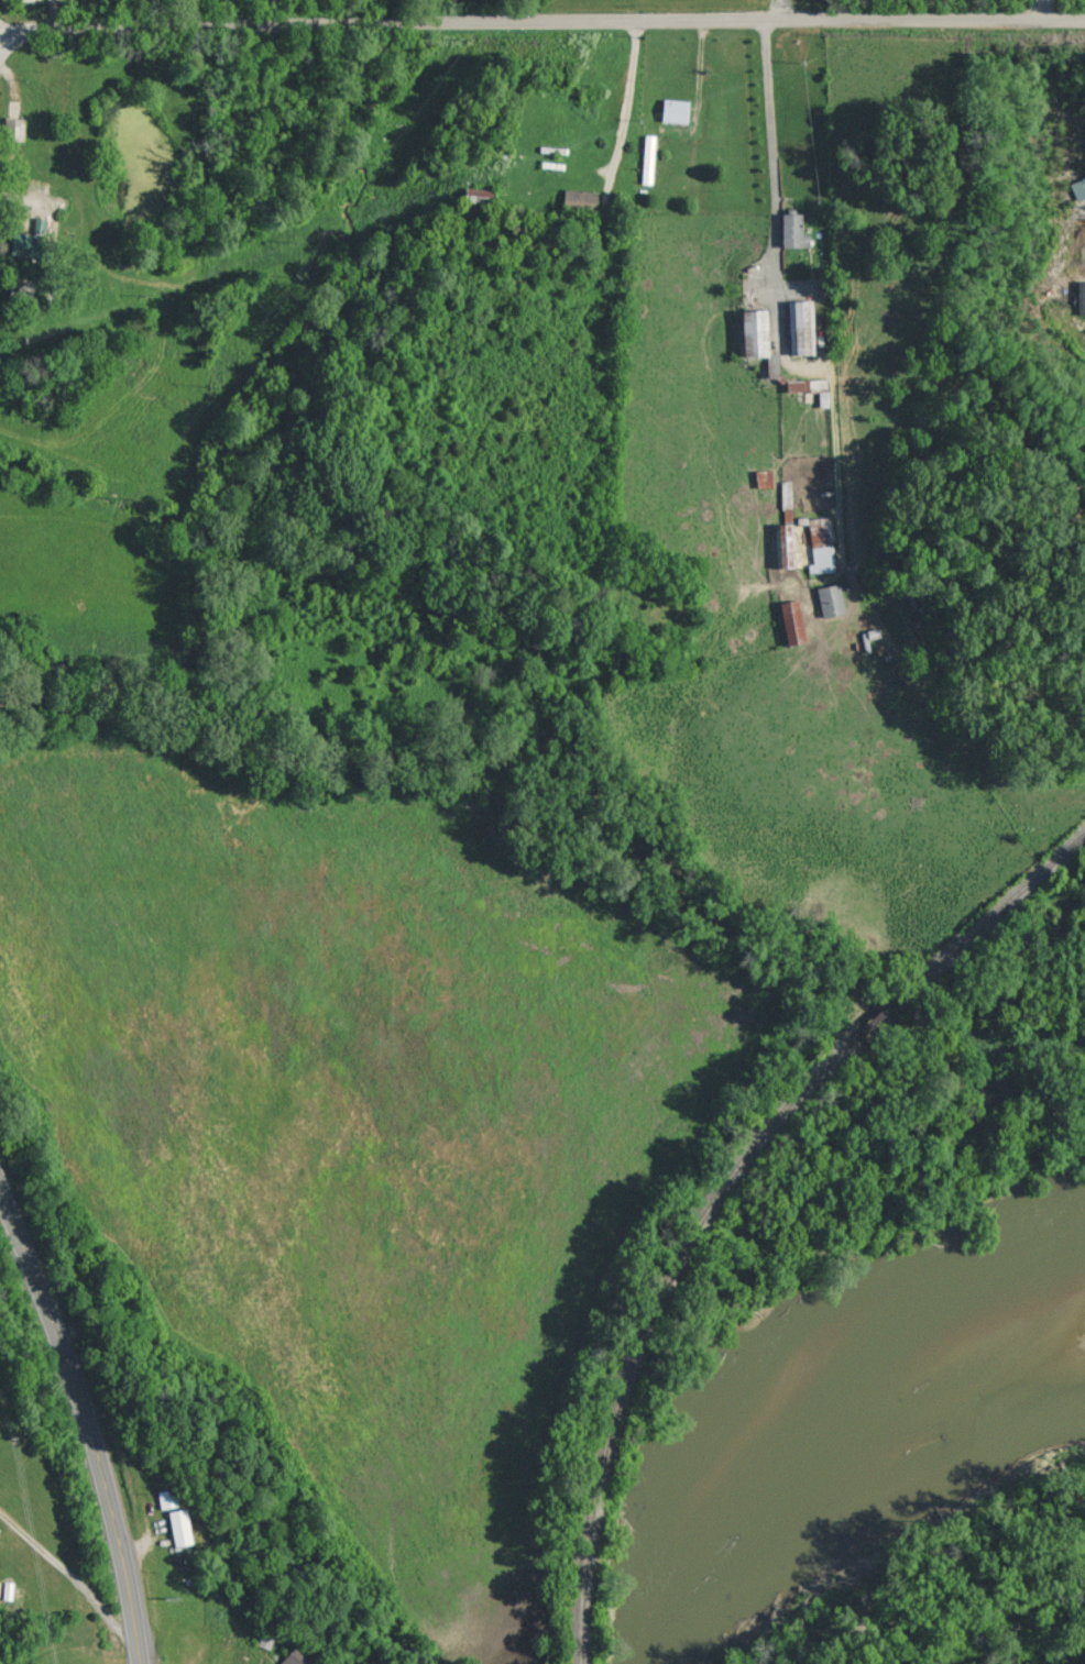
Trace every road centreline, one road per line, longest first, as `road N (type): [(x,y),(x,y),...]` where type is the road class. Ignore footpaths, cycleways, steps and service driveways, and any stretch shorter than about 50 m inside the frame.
road 1 (residential): [(0,29),(102,23),(1084,29)]
road 2 (primary): [(0,1189),(105,1465),(139,1663)]

